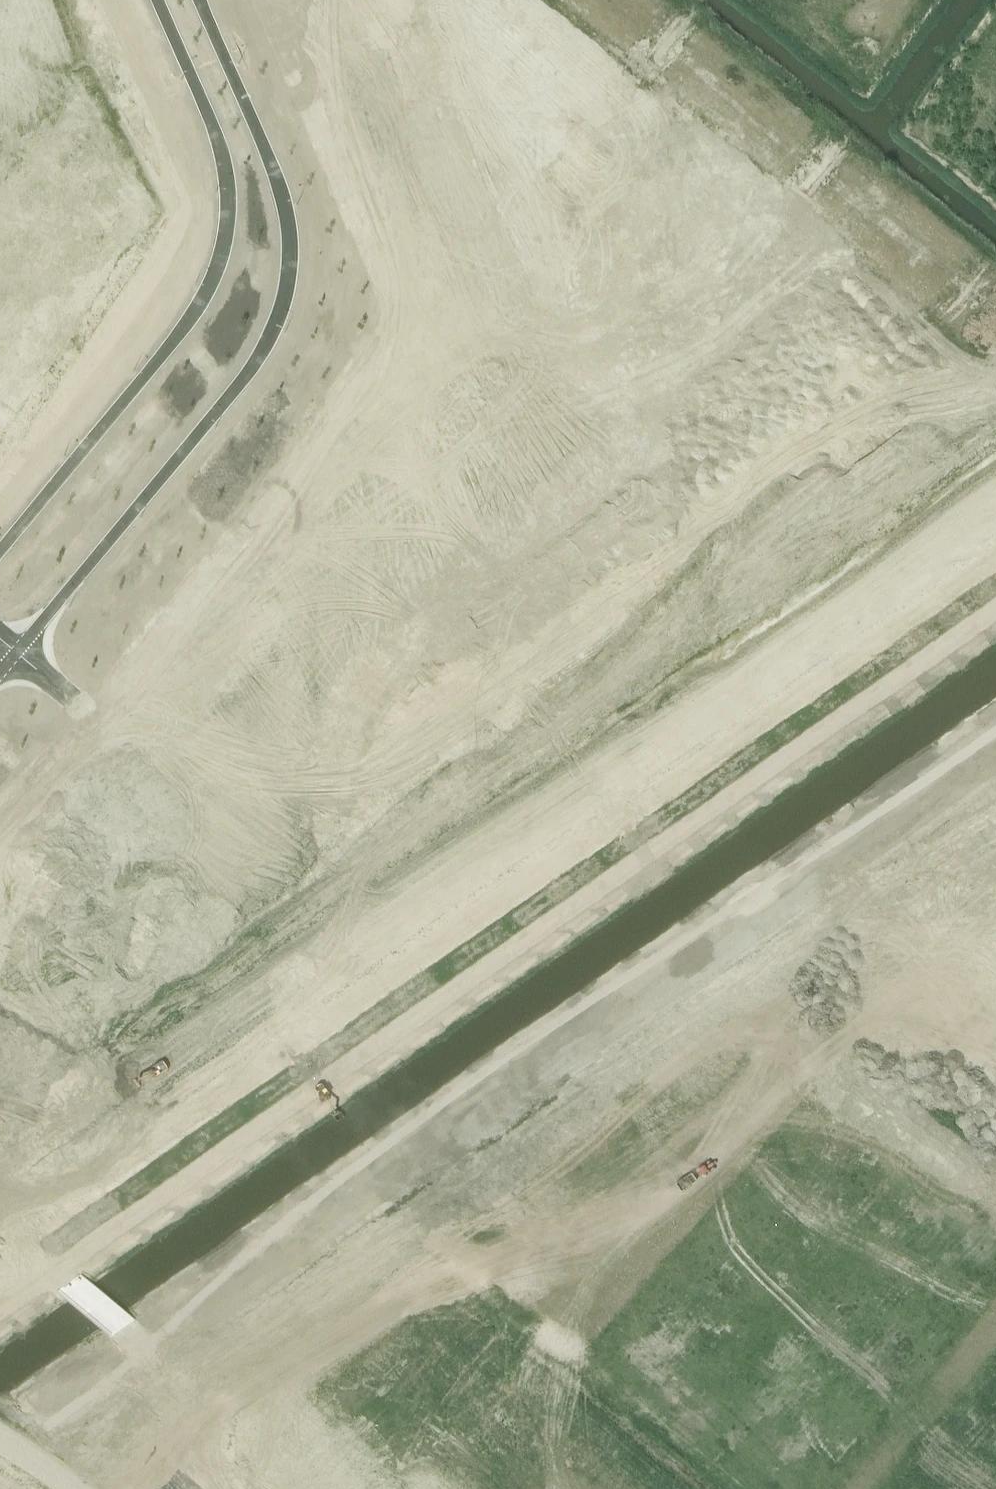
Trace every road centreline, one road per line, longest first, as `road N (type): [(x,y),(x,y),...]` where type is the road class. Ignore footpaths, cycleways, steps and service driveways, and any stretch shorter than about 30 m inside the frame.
road 1 (tertiary): [(15,652),(249,371),(281,308),(290,234),(282,195),(199,0)]
road 2 (tertiary): [(157,0),(224,165),(221,253),(177,335),(0,548)]
road 3 (track): [(187,1488),(193,1446),(215,1414),(369,1304),(461,1271),(591,1265)]

